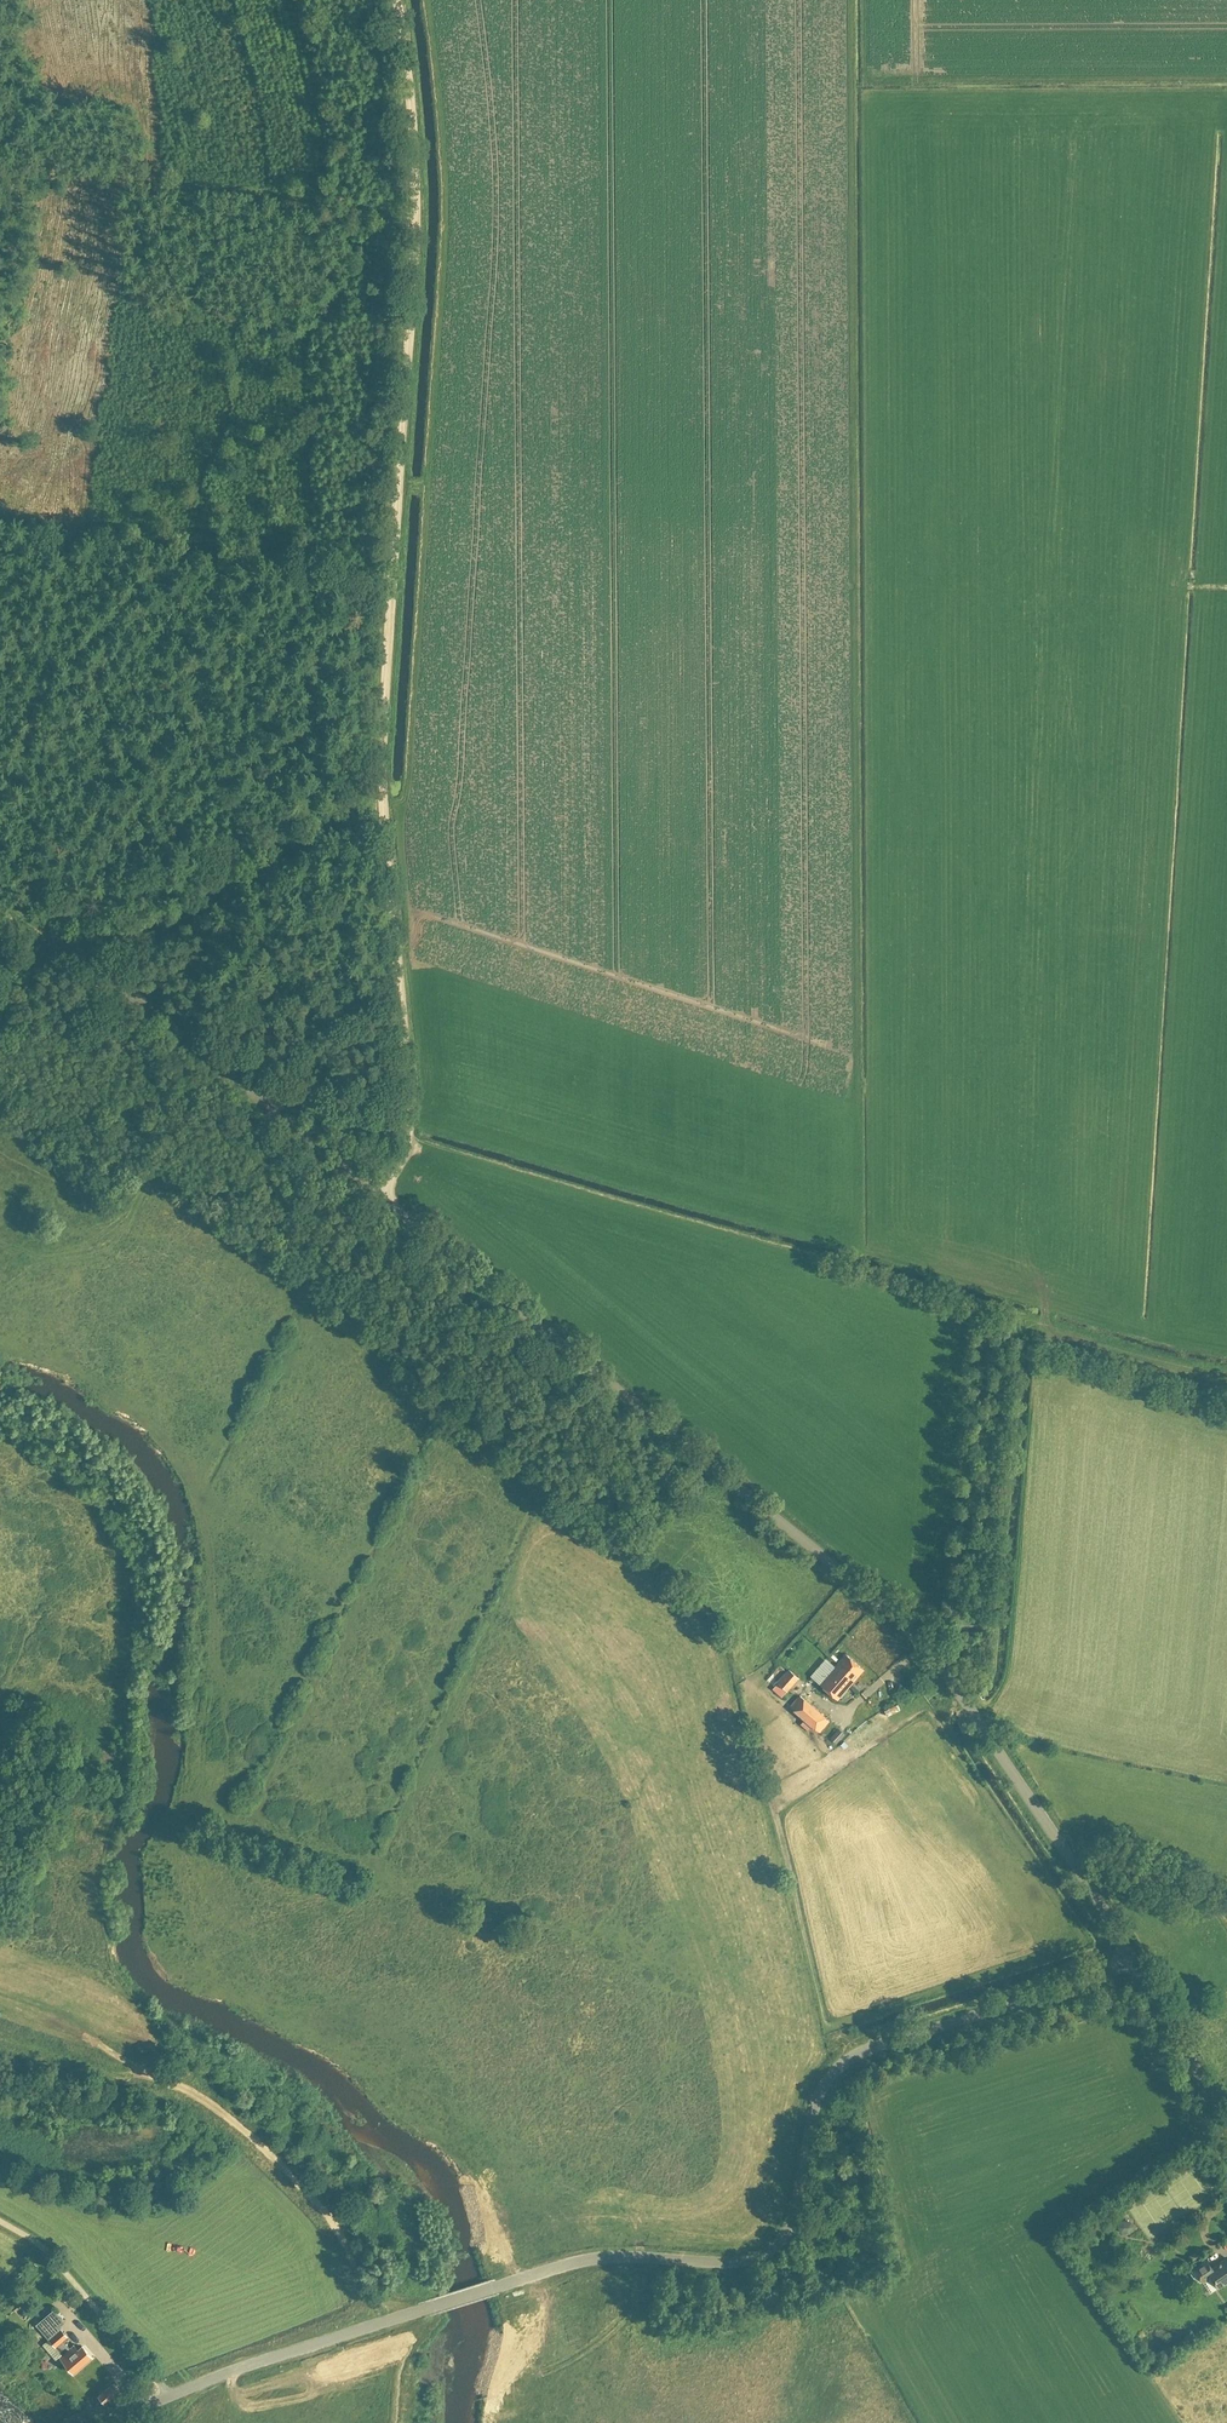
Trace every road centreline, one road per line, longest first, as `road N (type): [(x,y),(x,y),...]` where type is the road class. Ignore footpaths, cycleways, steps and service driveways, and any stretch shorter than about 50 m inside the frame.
road 1 (unclassified): [(1135,1960),(909,1627),(0,888)]
road 2 (unclassified): [(66,2422),(159,2402),(583,2260),(756,2261),(784,2239),(817,2101),(845,2063),(1135,1960)]
road 3 (track): [(842,2066),(830,2040),(819,2038),(708,1615),(475,1442),(156,1172)]
road 4 (track): [(409,1130),(382,747),(416,200)]
road 5 (track): [(416,200),(0,163)]
road 6 (track): [(385,564),(0,512)]
road 7 (track): [(273,1112),(130,1185),(66,1202),(42,1201),(0,1171)]
road 8 (track): [(416,200),(396,0)]
road 9 (unclassified): [(1226,2118),(1135,1960)]

